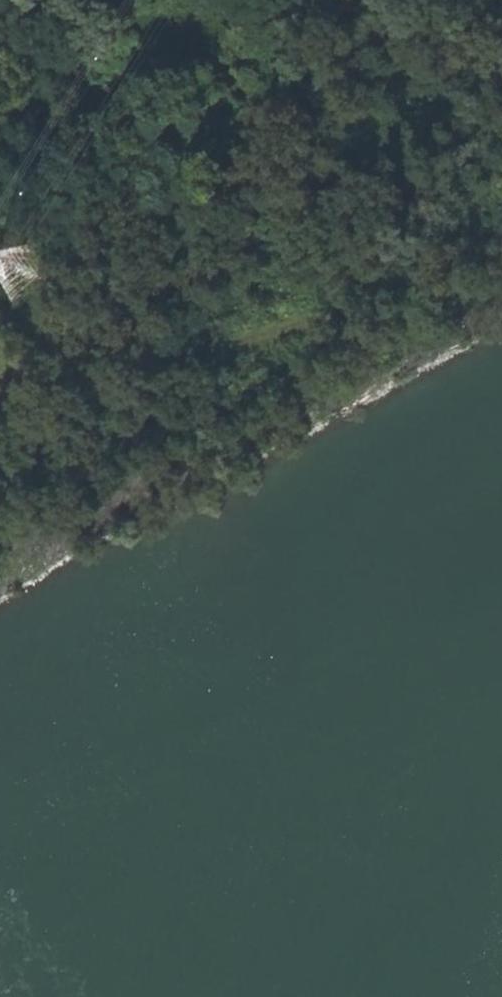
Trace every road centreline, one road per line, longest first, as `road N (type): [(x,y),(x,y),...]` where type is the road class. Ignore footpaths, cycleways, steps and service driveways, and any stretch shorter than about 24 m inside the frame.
road 1 (track): [(501,241),(287,334),(0,391)]

